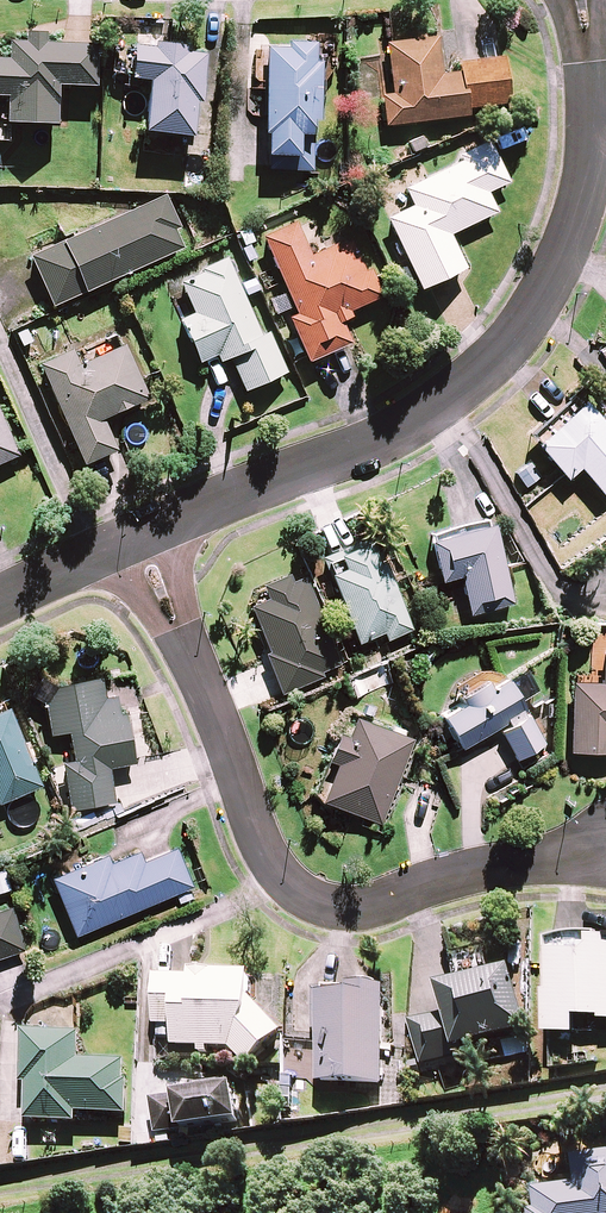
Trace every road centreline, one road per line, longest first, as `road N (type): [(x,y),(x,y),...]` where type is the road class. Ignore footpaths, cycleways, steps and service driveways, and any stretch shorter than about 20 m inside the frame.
road 1 (residential): [(137,536),(398,432),(505,349),(559,260),(591,158),(582,0)]
road 2 (residential): [(280,876),(137,536)]
road 3 (residential): [(605,845),(361,902),(320,900),(280,876)]
road 4 (residential): [(280,876),(0,1005)]
road 5 (residential): [(0,596),(137,536)]

